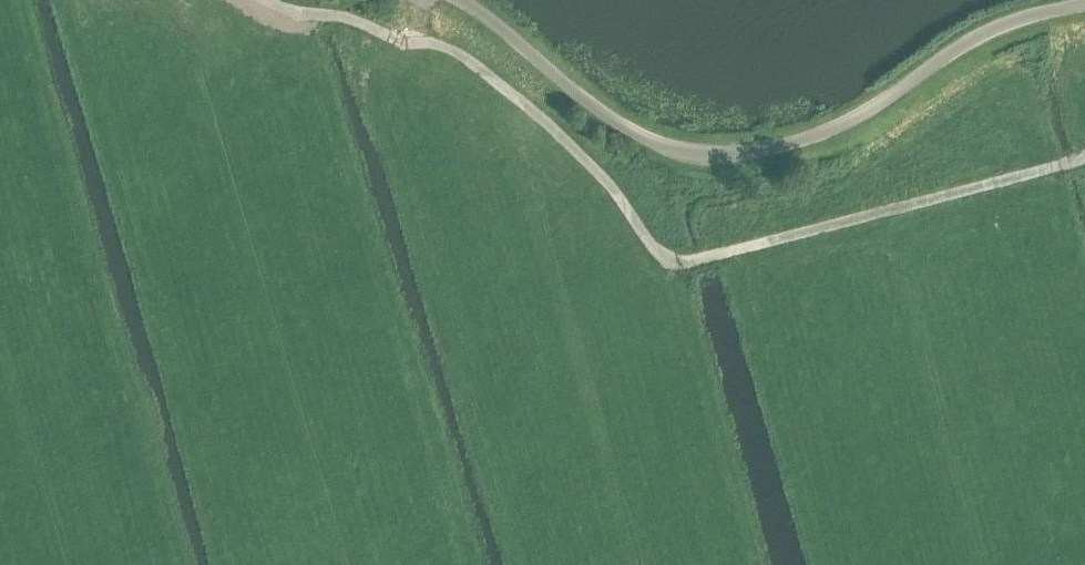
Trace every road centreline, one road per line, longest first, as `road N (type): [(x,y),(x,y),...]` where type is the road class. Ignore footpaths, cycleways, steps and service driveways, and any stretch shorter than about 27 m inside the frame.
road 1 (track): [(409,41),(462,53),(590,163),(647,239),(685,262),(1084,156)]
road 2 (unclassified): [(1084,4),(981,33),(822,136),(709,156),(662,146),(612,120),(465,0)]
road 3 (track): [(409,41),(349,16),(300,13),(274,0)]

